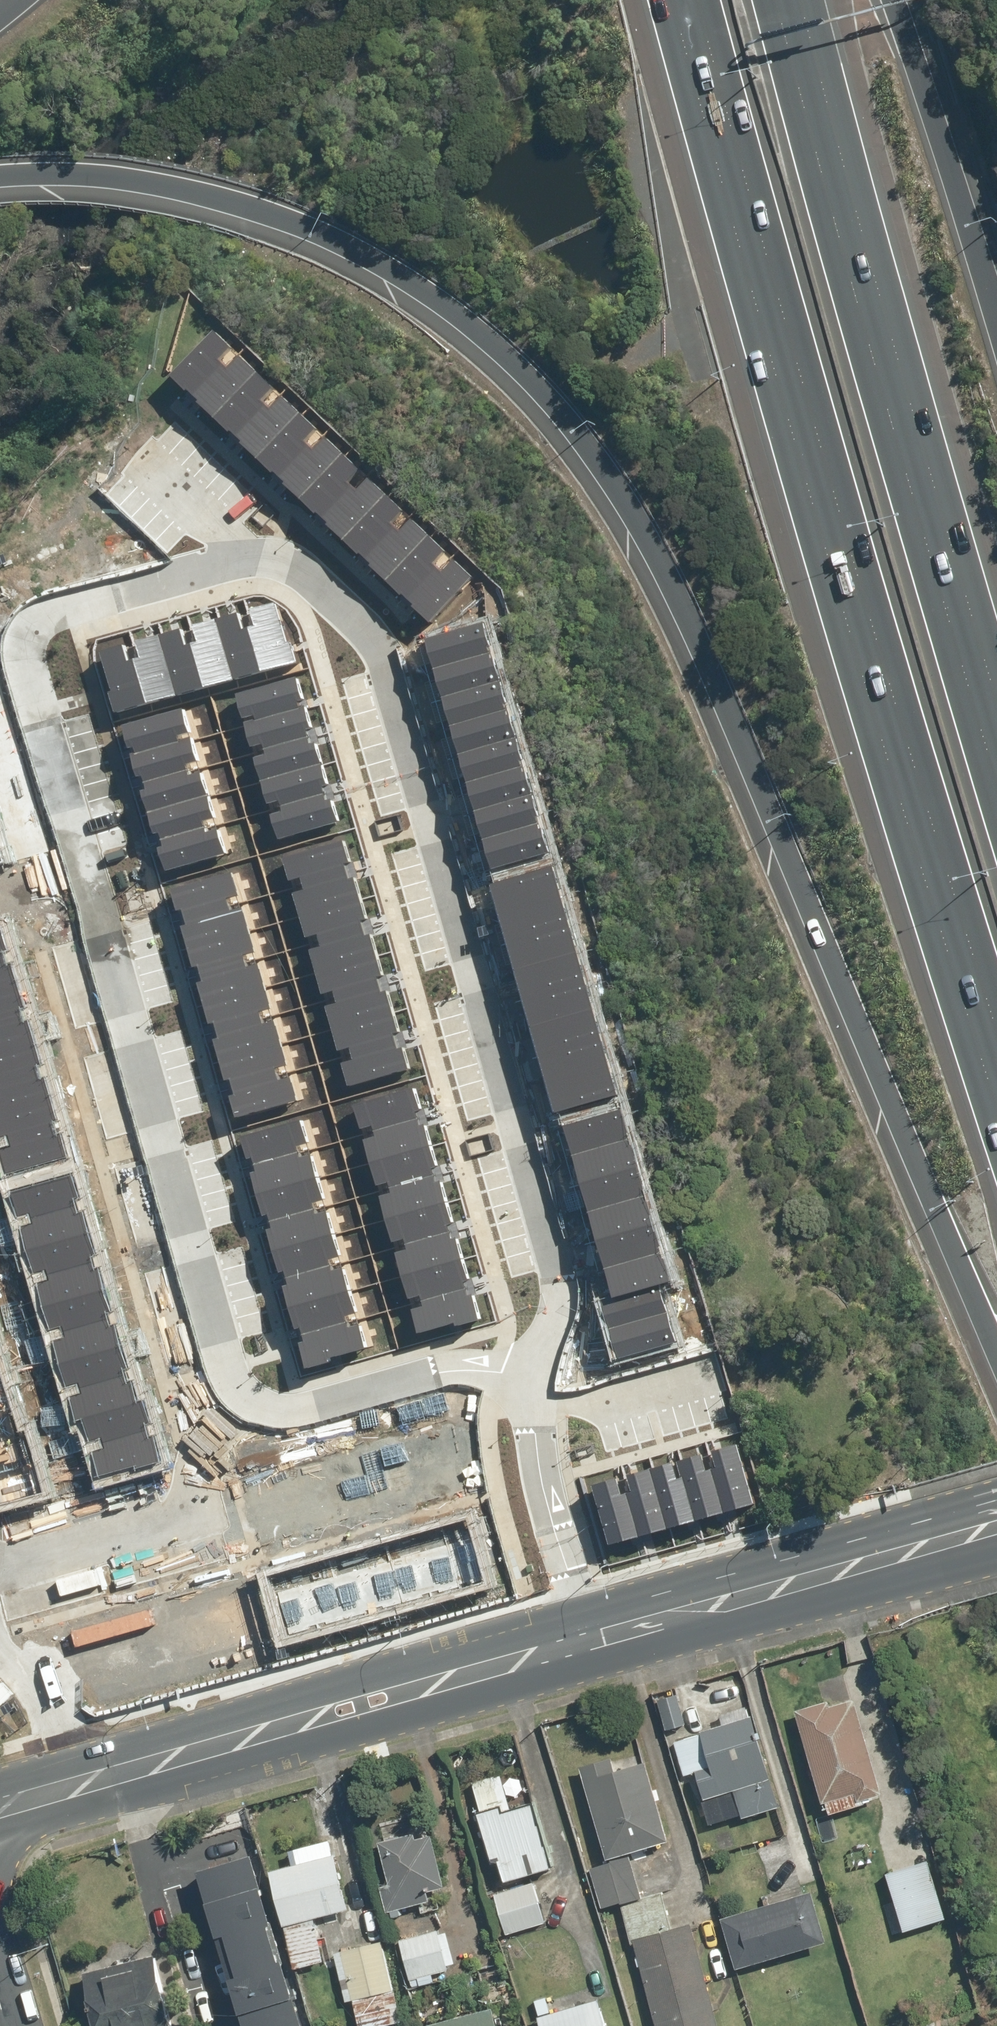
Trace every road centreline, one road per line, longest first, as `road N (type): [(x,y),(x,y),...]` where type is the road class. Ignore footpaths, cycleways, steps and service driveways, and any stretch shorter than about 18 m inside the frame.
road 1 (motorway): [(996,1321),(801,855),(639,512),(530,378),(396,275),(281,221),(146,191),(0,186)]
road 2 (residential): [(533,1380),(552,1287),(399,667),(312,567),(283,549),(242,547),(65,584),(43,599),(29,627),(82,842),(79,873)]
road 3 (motorway): [(996,1026),(873,626),(696,0)]
road 4 (motorway): [(777,0),(996,775)]
road 5 (secondary): [(0,1809),(599,1641)]
road 6 (residential): [(79,873),(196,1344),(233,1404)]
road 7 (secondary): [(599,1641),(719,1580),(996,1502)]
road 8 (secondary): [(996,1557),(724,1634),(599,1641)]
road 9 (residential): [(0,1571),(187,1528),(213,1439),(233,1404)]
road 10 (motorway): [(895,0),(996,301)]
road 11 (residential): [(233,1404),(267,1420),(437,1383),(533,1380)]
road 12 (residential): [(599,1641),(545,1472),(533,1380)]

